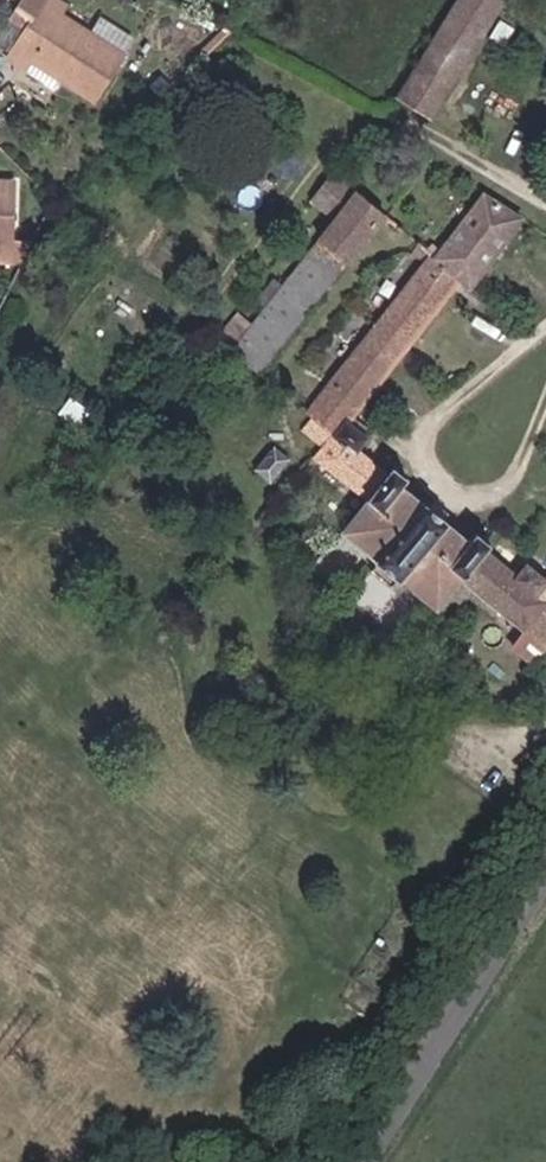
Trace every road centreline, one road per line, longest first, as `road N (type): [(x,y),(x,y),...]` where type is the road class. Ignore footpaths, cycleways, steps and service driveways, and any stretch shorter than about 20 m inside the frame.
road 1 (residential): [(370,1161),(545,885)]

